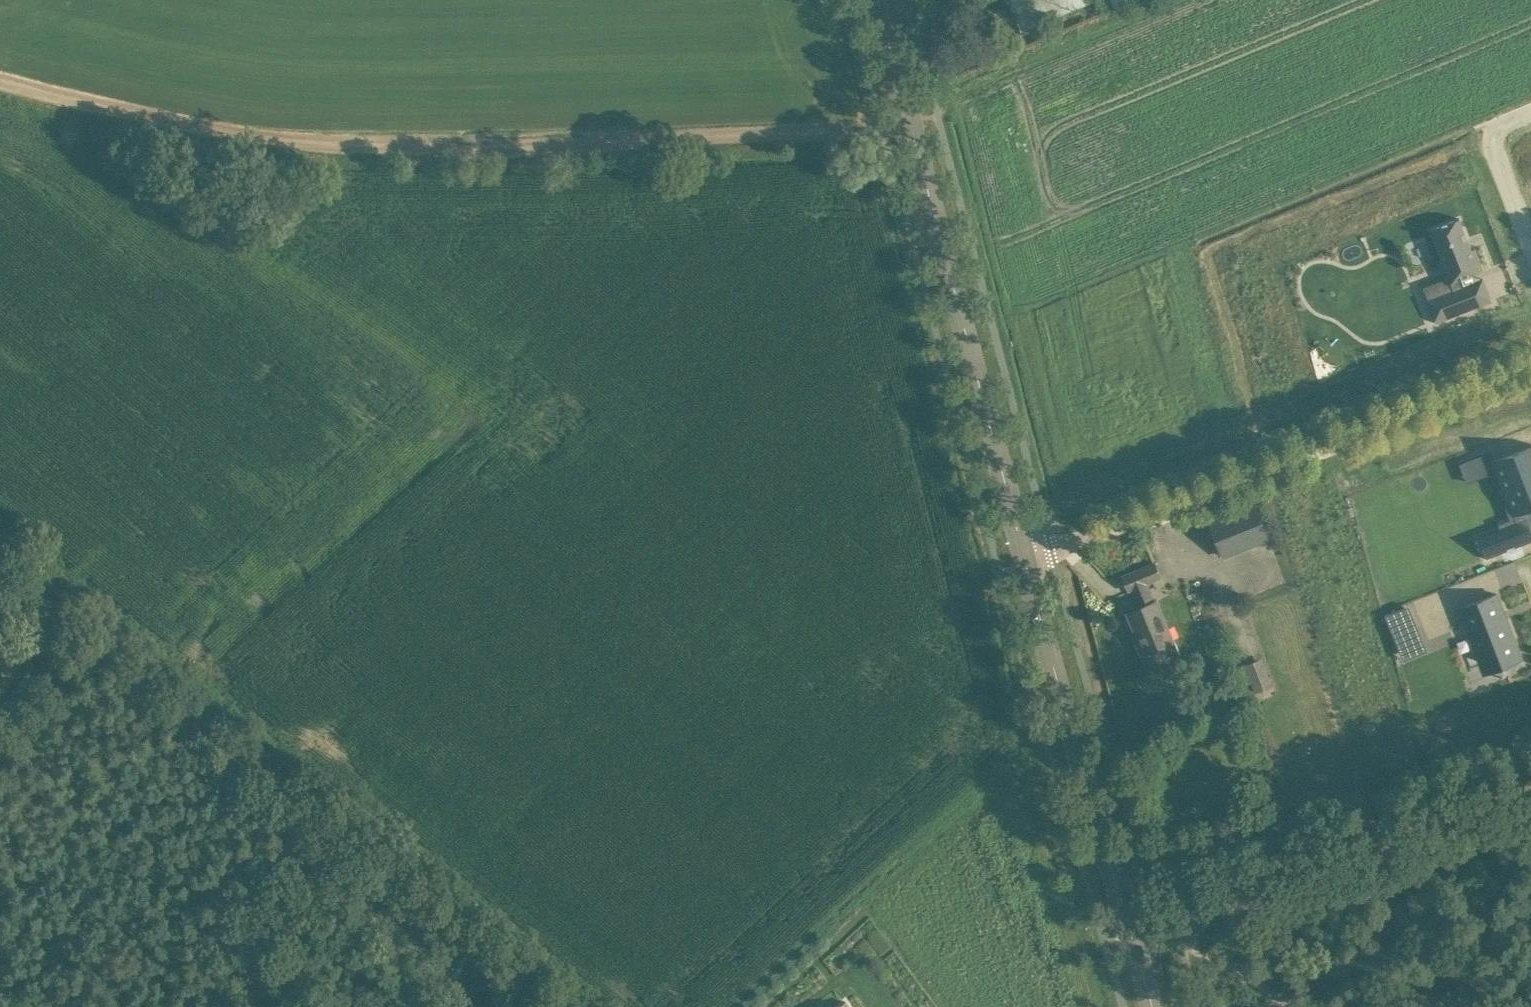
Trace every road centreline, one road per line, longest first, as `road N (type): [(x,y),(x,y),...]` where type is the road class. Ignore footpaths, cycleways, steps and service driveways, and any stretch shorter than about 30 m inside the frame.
road 1 (track): [(0,75),(251,144),(664,142),(879,133),(938,116)]
road 2 (secondary): [(1021,556),(878,0)]
road 3 (residential): [(1021,556),(1530,361)]
road 4 (secondary): [(1150,1006),(1021,556)]
road 5 (track): [(1172,925),(1530,803)]
road 6 (residential): [(1530,246),(1492,146),(1495,132),(1530,113)]
road 7 (track): [(1306,1006),(1172,925)]

